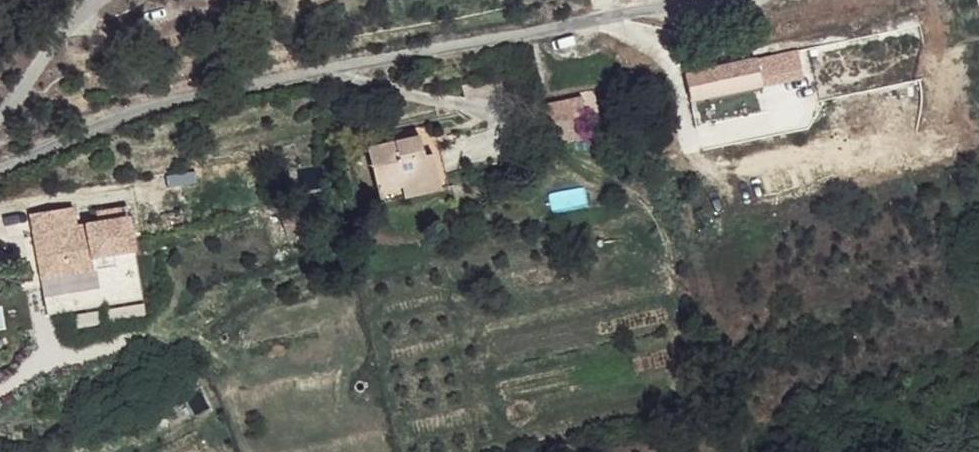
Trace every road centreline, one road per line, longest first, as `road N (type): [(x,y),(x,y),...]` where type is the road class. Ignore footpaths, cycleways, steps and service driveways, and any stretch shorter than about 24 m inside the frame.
road 1 (unclassified): [(739,0),(164,105),(0,170)]

